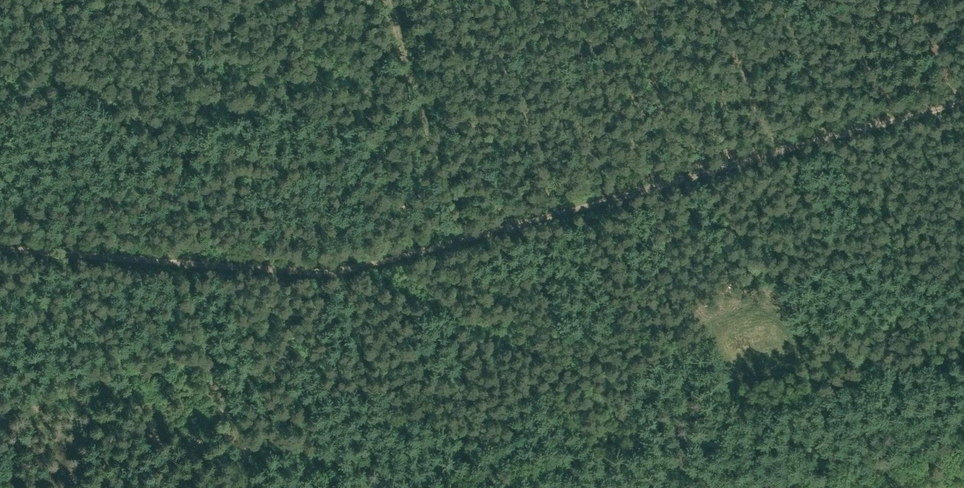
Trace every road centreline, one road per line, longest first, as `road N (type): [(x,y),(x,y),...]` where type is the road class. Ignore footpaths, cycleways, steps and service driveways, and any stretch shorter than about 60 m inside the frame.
road 1 (track): [(0,239),(384,266),(963,108)]
road 2 (track): [(392,0),(472,242)]
road 3 (track): [(659,191),(683,268),(715,325)]

